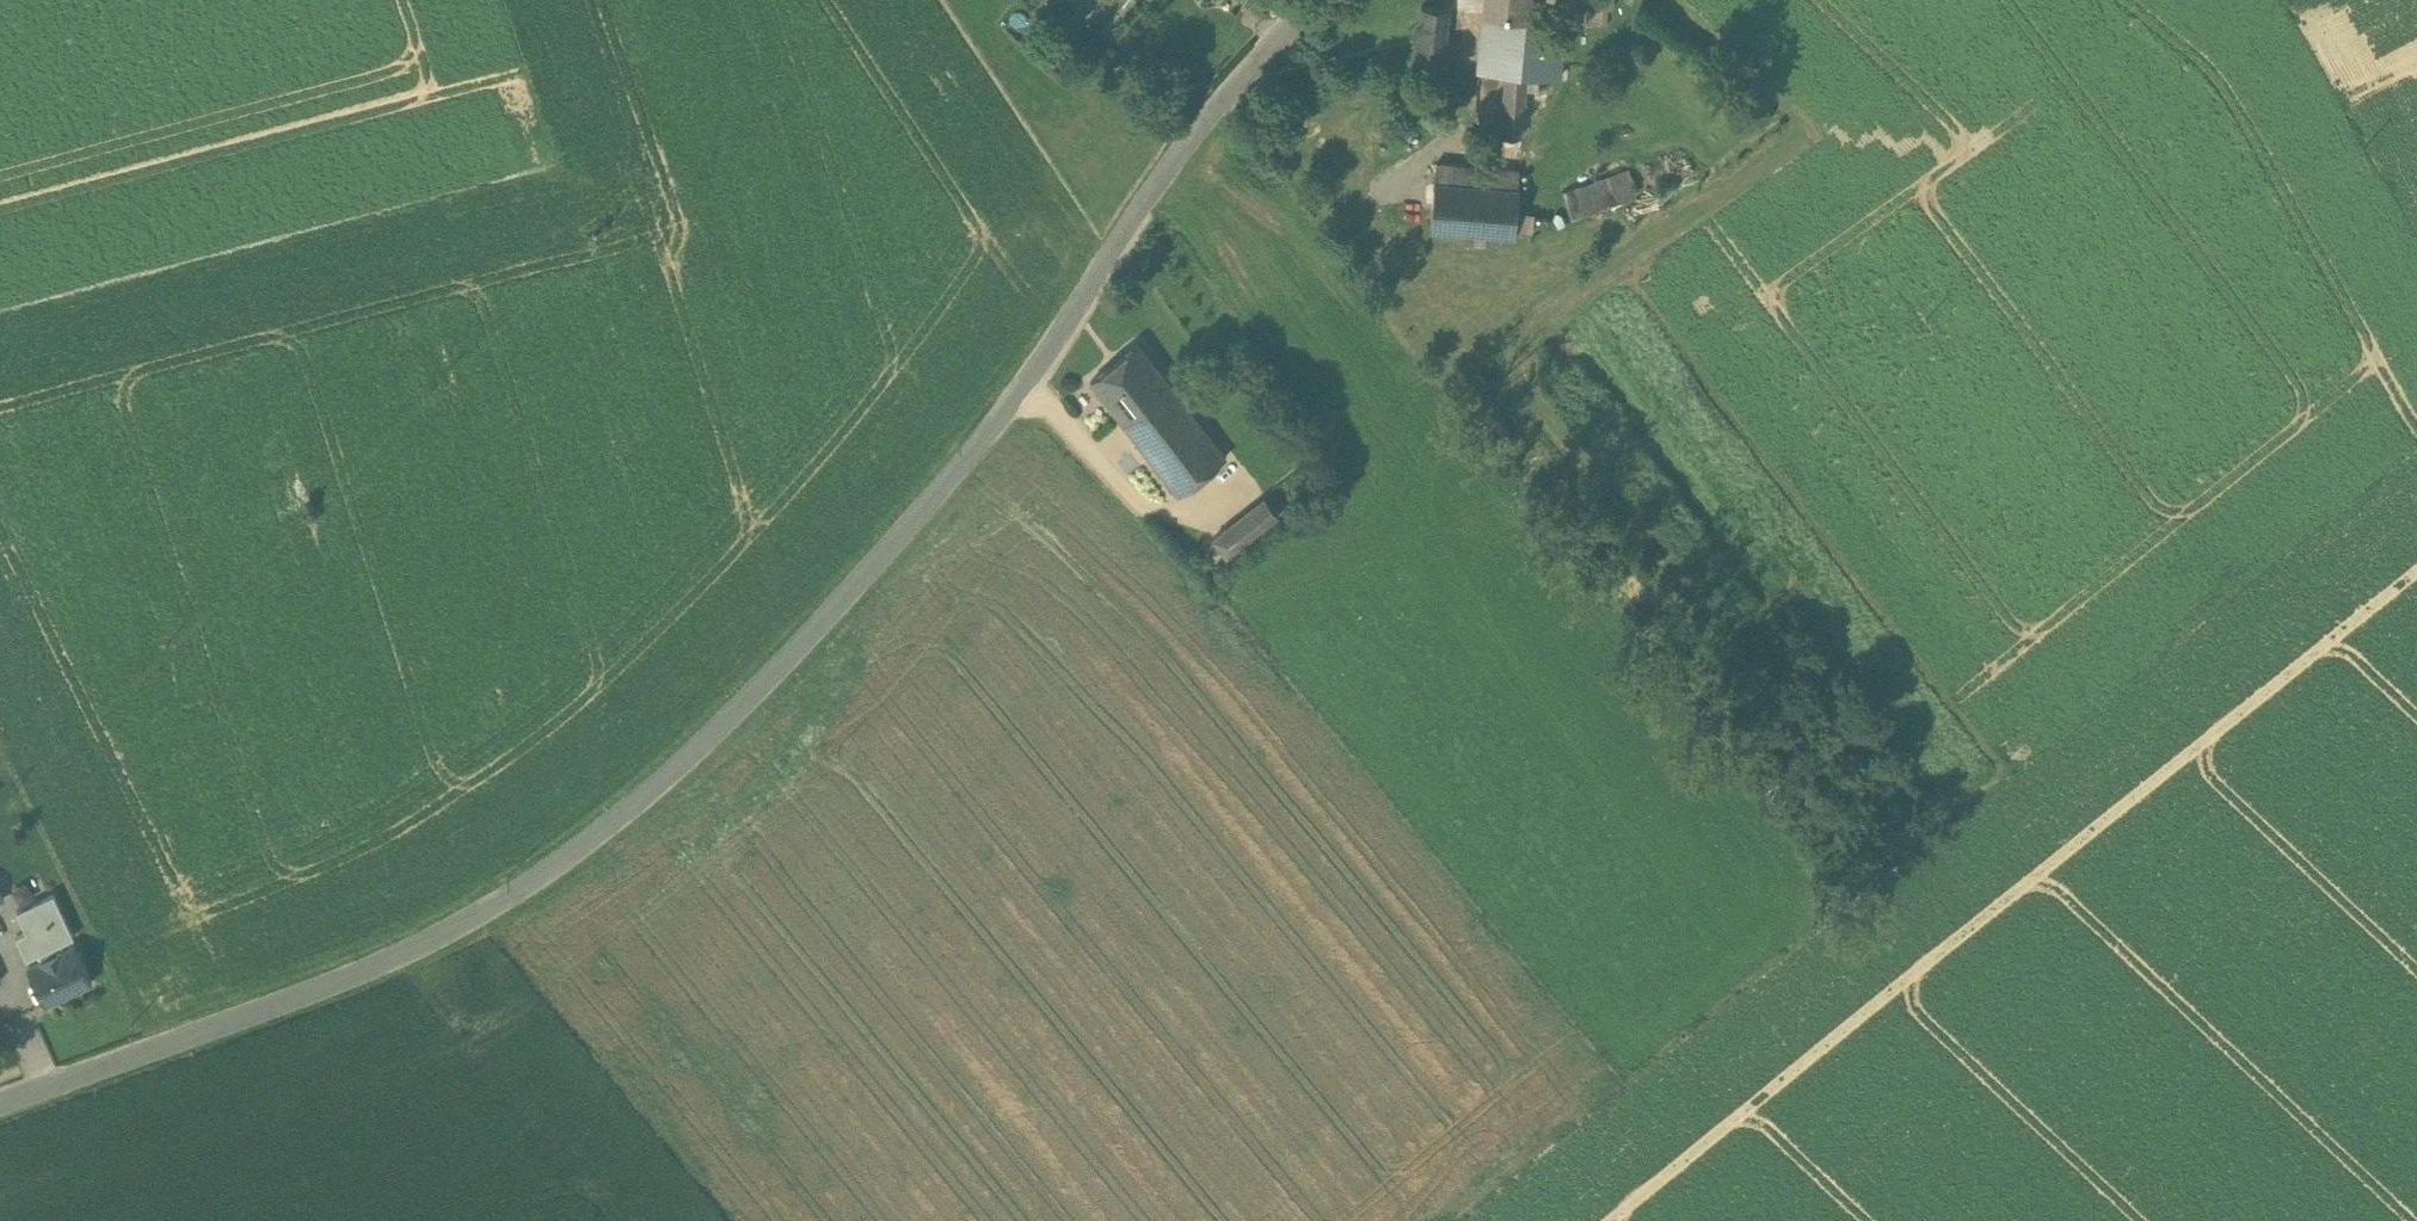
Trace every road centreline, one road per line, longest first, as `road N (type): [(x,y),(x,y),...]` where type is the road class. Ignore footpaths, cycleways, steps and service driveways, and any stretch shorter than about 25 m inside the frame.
road 1 (tertiary): [(0,1101),(444,942),(670,769),(797,653),(963,462),(1075,325),(1140,203),(1318,0)]

